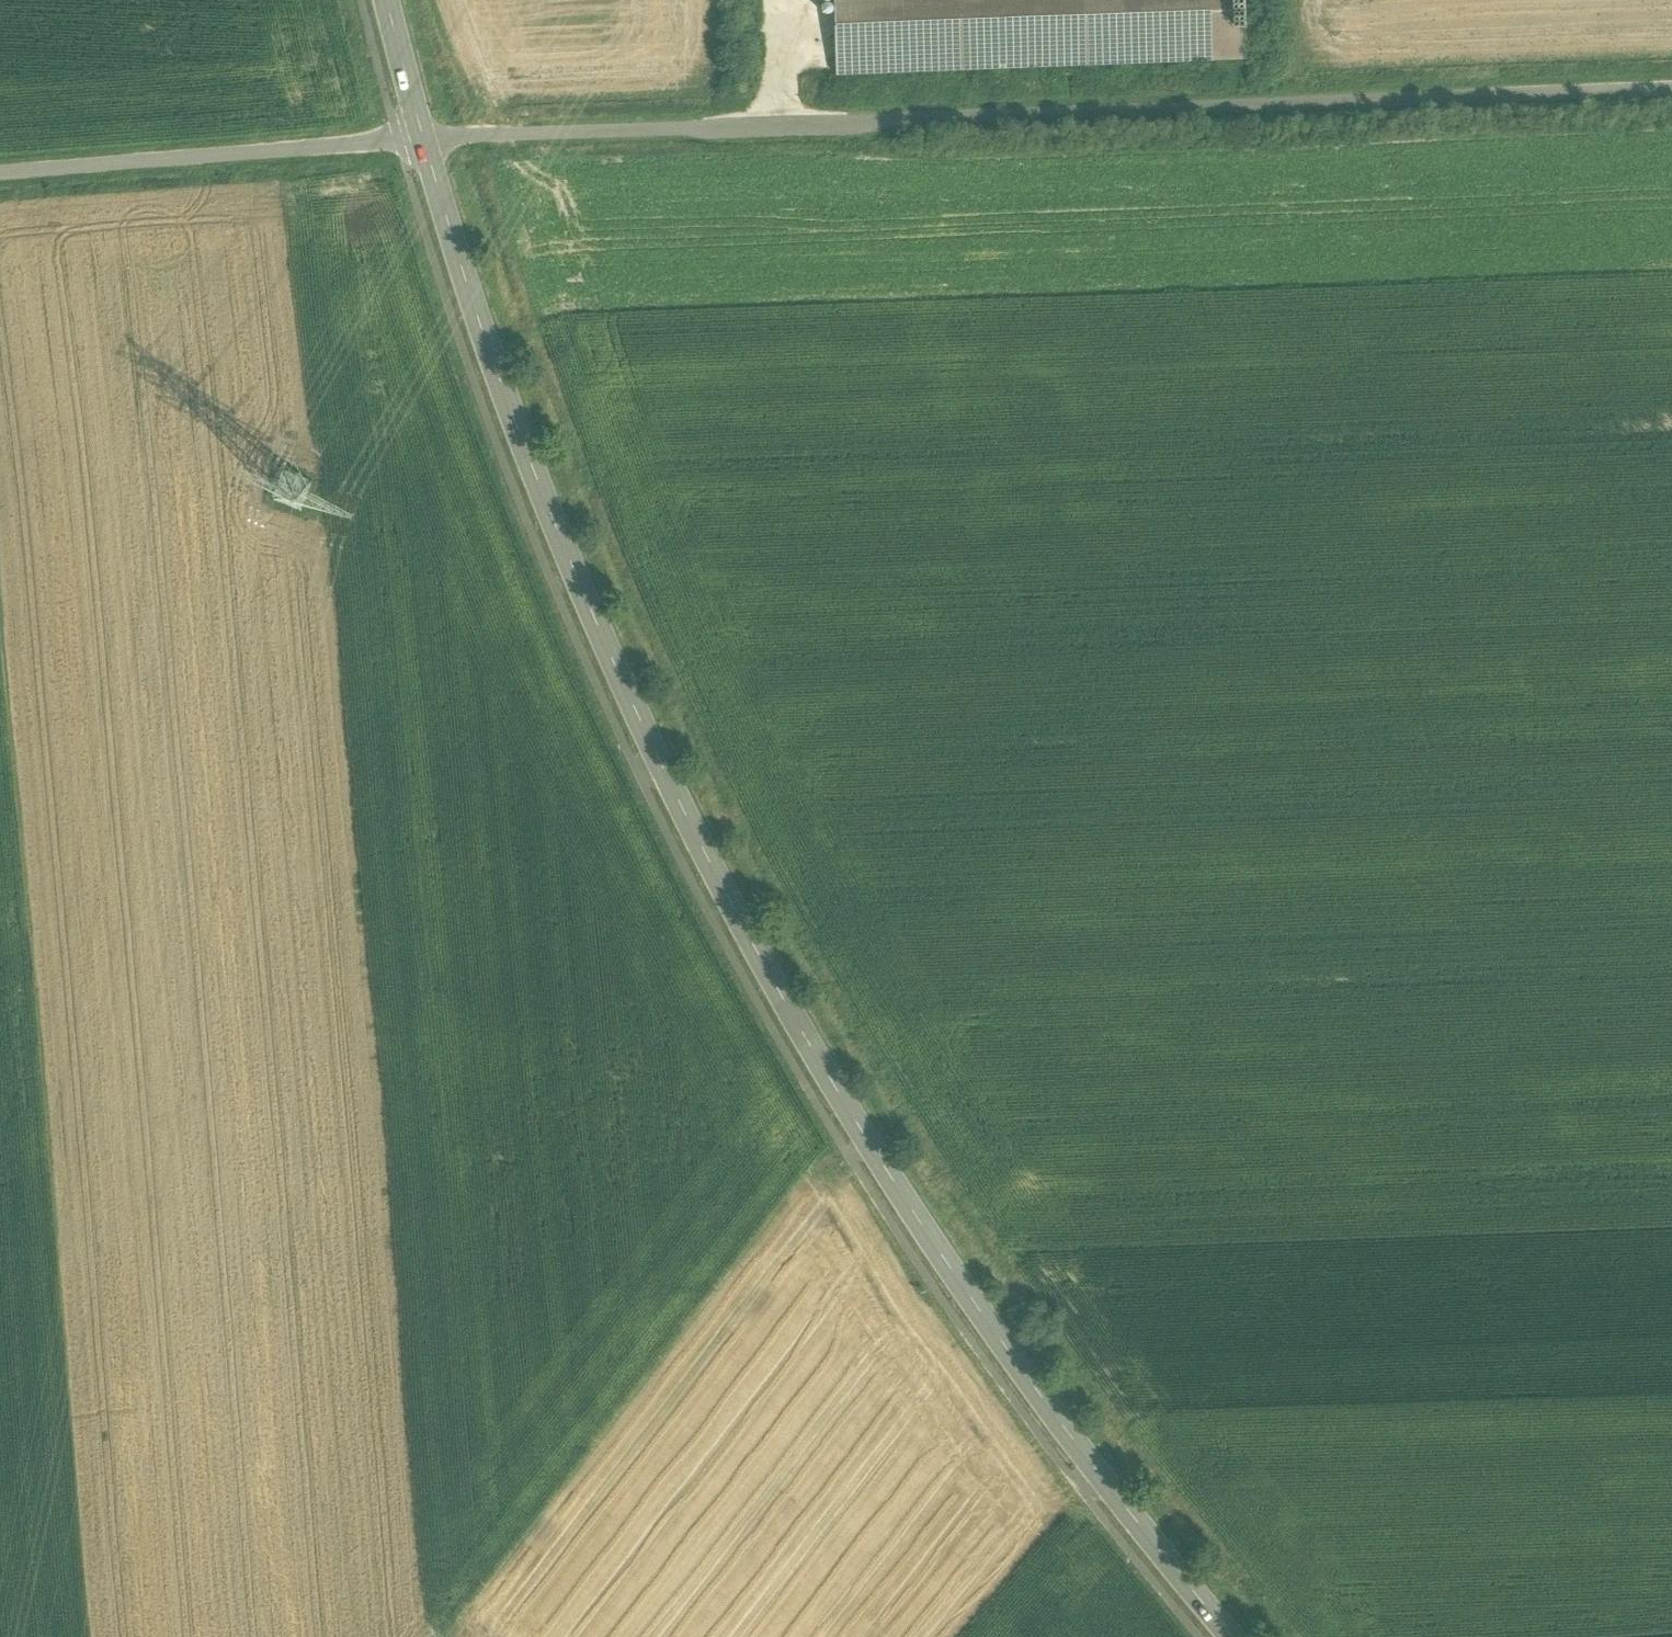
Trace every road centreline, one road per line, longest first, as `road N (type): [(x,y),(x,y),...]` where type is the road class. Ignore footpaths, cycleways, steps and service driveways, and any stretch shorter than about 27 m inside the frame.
road 1 (tertiary): [(1231,1636),(1007,1351),(888,1177),(781,999),(660,765),(568,563),(485,346),(423,143)]
road 2 (unclassified): [(1671,88),(423,143)]
road 3 (unclassified): [(423,143),(0,177)]
road 4 (tertiary): [(423,143),(388,0)]

